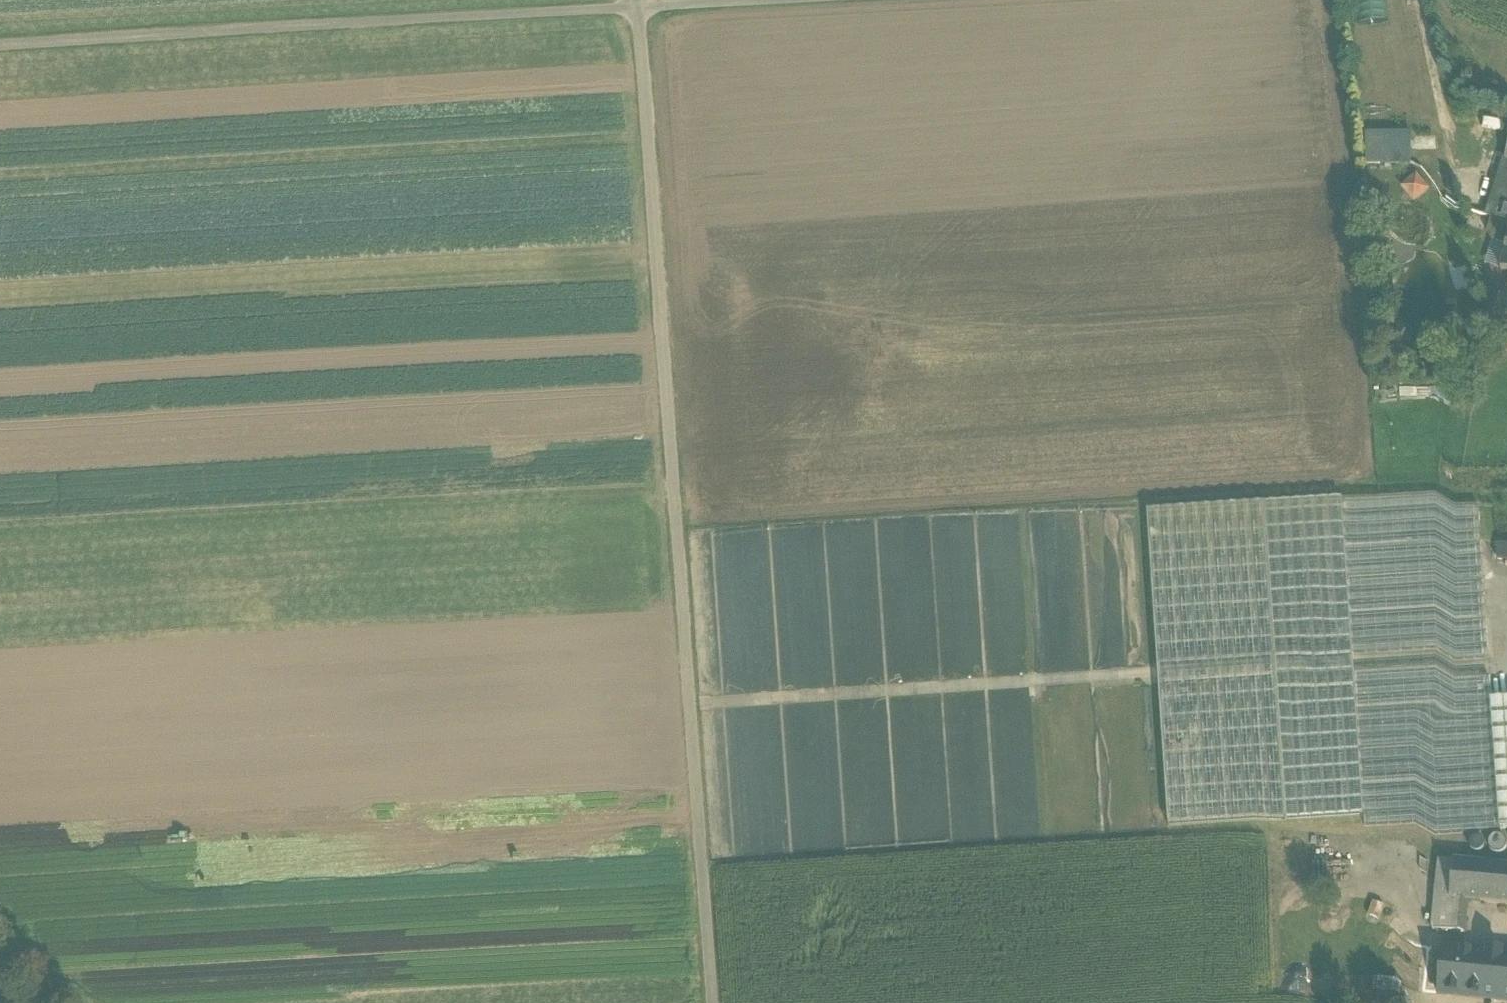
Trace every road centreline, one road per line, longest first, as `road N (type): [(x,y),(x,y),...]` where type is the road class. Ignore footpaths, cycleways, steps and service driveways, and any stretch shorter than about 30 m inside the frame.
road 1 (unclassified): [(634,20),(707,1002)]
road 2 (unclassified): [(634,20),(0,63)]
road 3 (unclassified): [(634,20),(945,0)]

